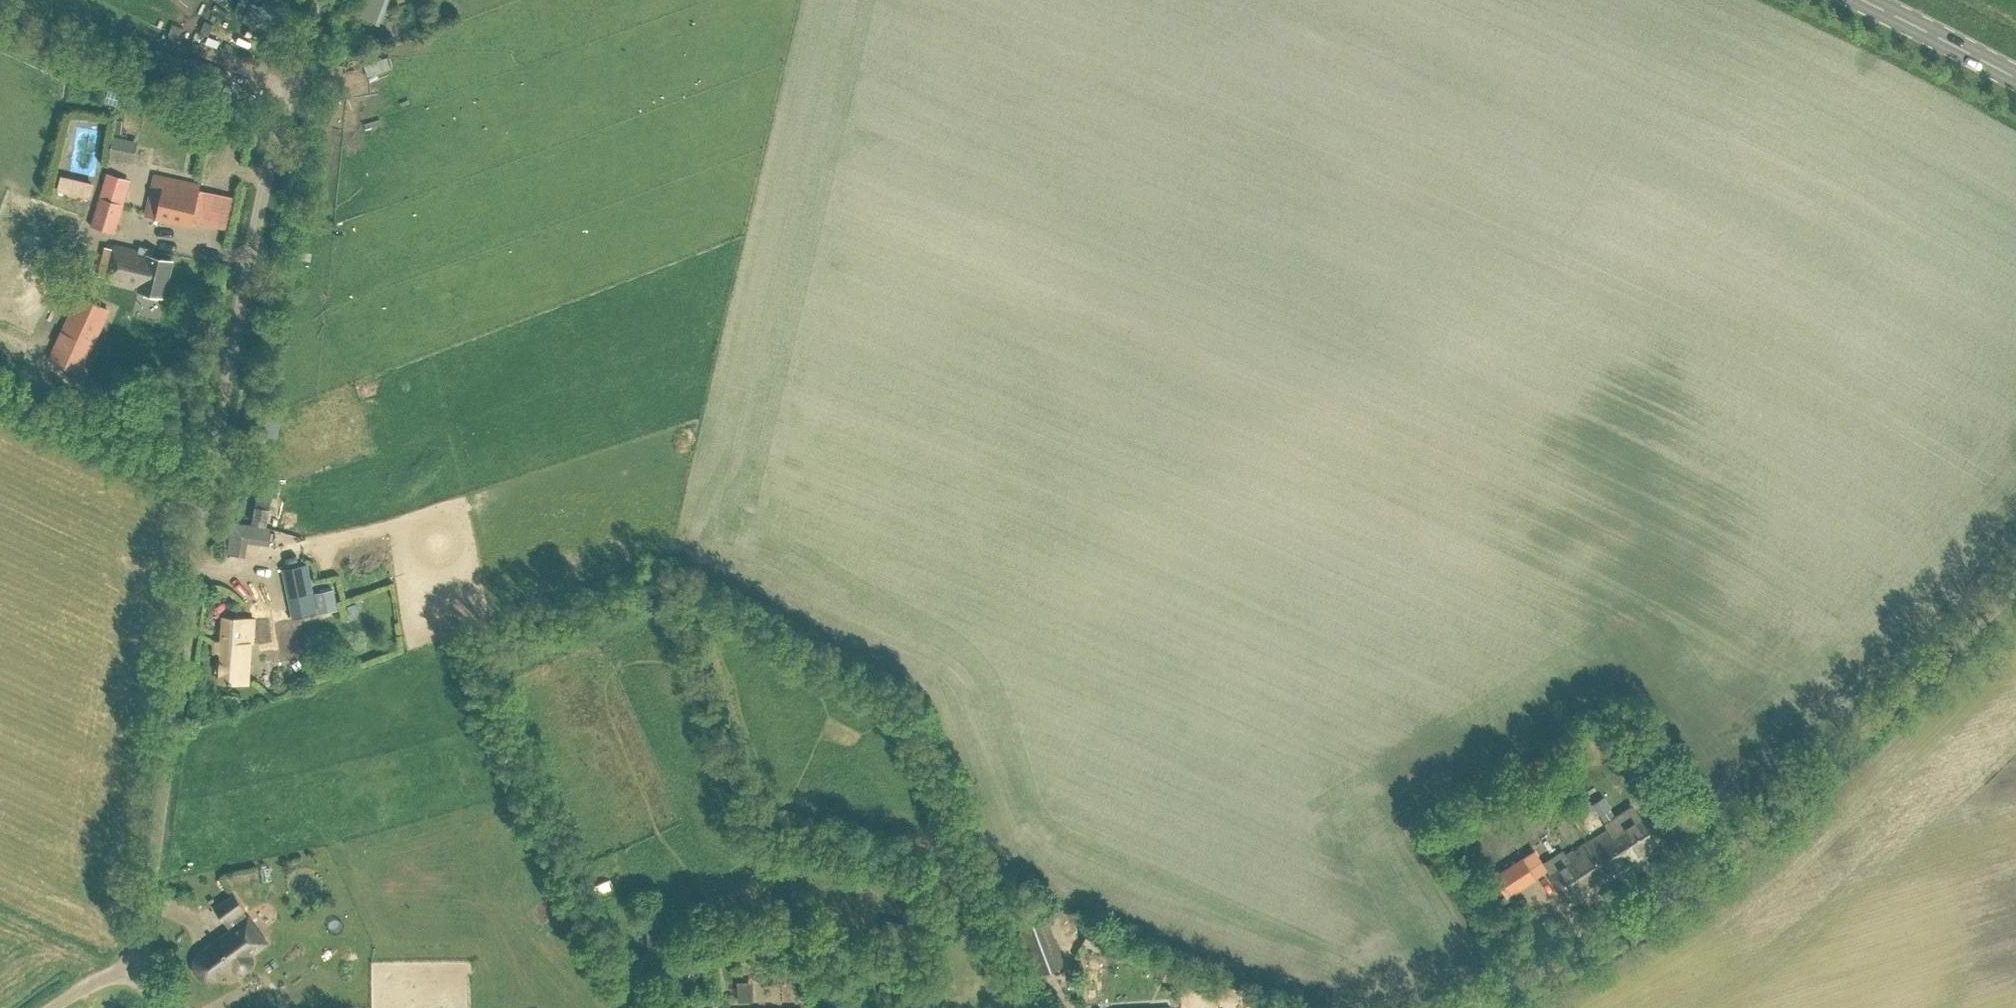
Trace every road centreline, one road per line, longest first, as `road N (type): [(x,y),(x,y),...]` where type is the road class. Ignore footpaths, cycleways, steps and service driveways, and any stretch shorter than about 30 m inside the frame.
road 1 (unclassified): [(142,963),(182,639),(231,362),(267,169),(320,0)]
road 2 (unclassified): [(2015,585),(1726,852),(1584,946),(1467,1007)]
road 3 (primary): [(2015,79),(1862,0)]

